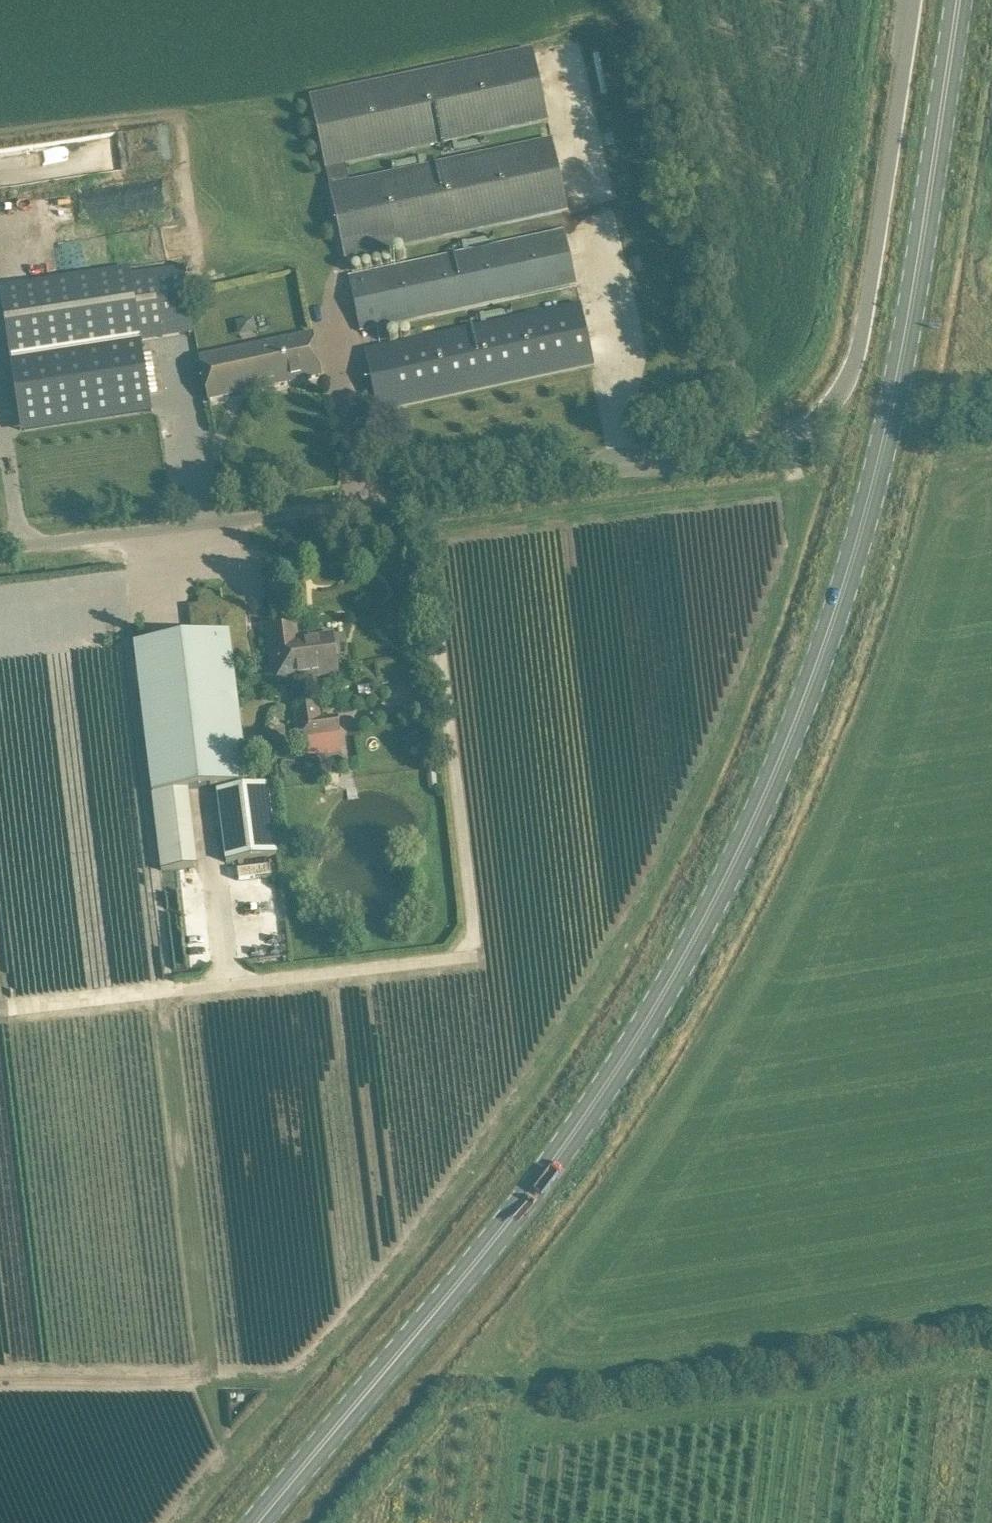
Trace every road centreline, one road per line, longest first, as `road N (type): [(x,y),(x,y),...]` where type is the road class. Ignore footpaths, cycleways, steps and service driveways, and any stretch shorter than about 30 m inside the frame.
road 1 (secondary): [(959,0),(879,461),(825,643),(760,806),(690,947),(556,1159),(257,1522)]
road 2 (unclassified): [(0,549),(731,457)]
road 3 (unclassified): [(913,0),(855,363),(808,429),(731,457)]

